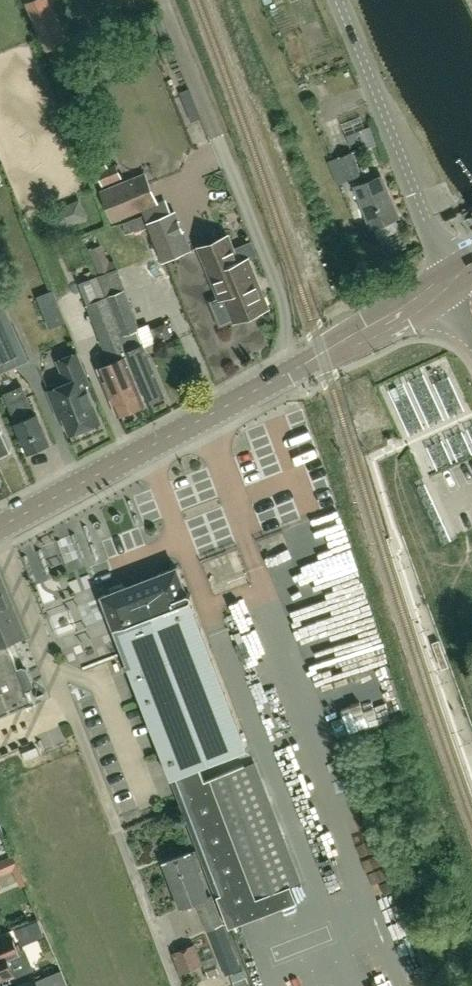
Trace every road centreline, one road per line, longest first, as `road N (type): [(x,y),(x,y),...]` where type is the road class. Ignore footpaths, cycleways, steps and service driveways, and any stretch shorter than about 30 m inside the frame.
road 1 (secondary): [(0,527),(287,374),(448,275)]
road 2 (unclassified): [(448,275),(340,0)]

